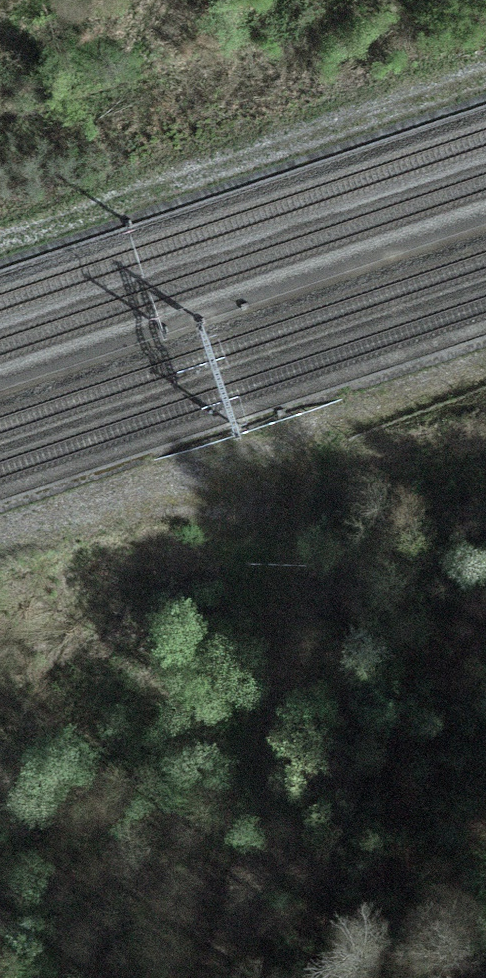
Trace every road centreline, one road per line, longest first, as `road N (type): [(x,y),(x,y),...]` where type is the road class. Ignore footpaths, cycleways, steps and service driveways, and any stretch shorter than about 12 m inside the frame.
road 1 (track): [(304,433),(195,977)]
road 2 (track): [(485,369),(0,537)]
road 3 (track): [(485,78),(0,244)]

